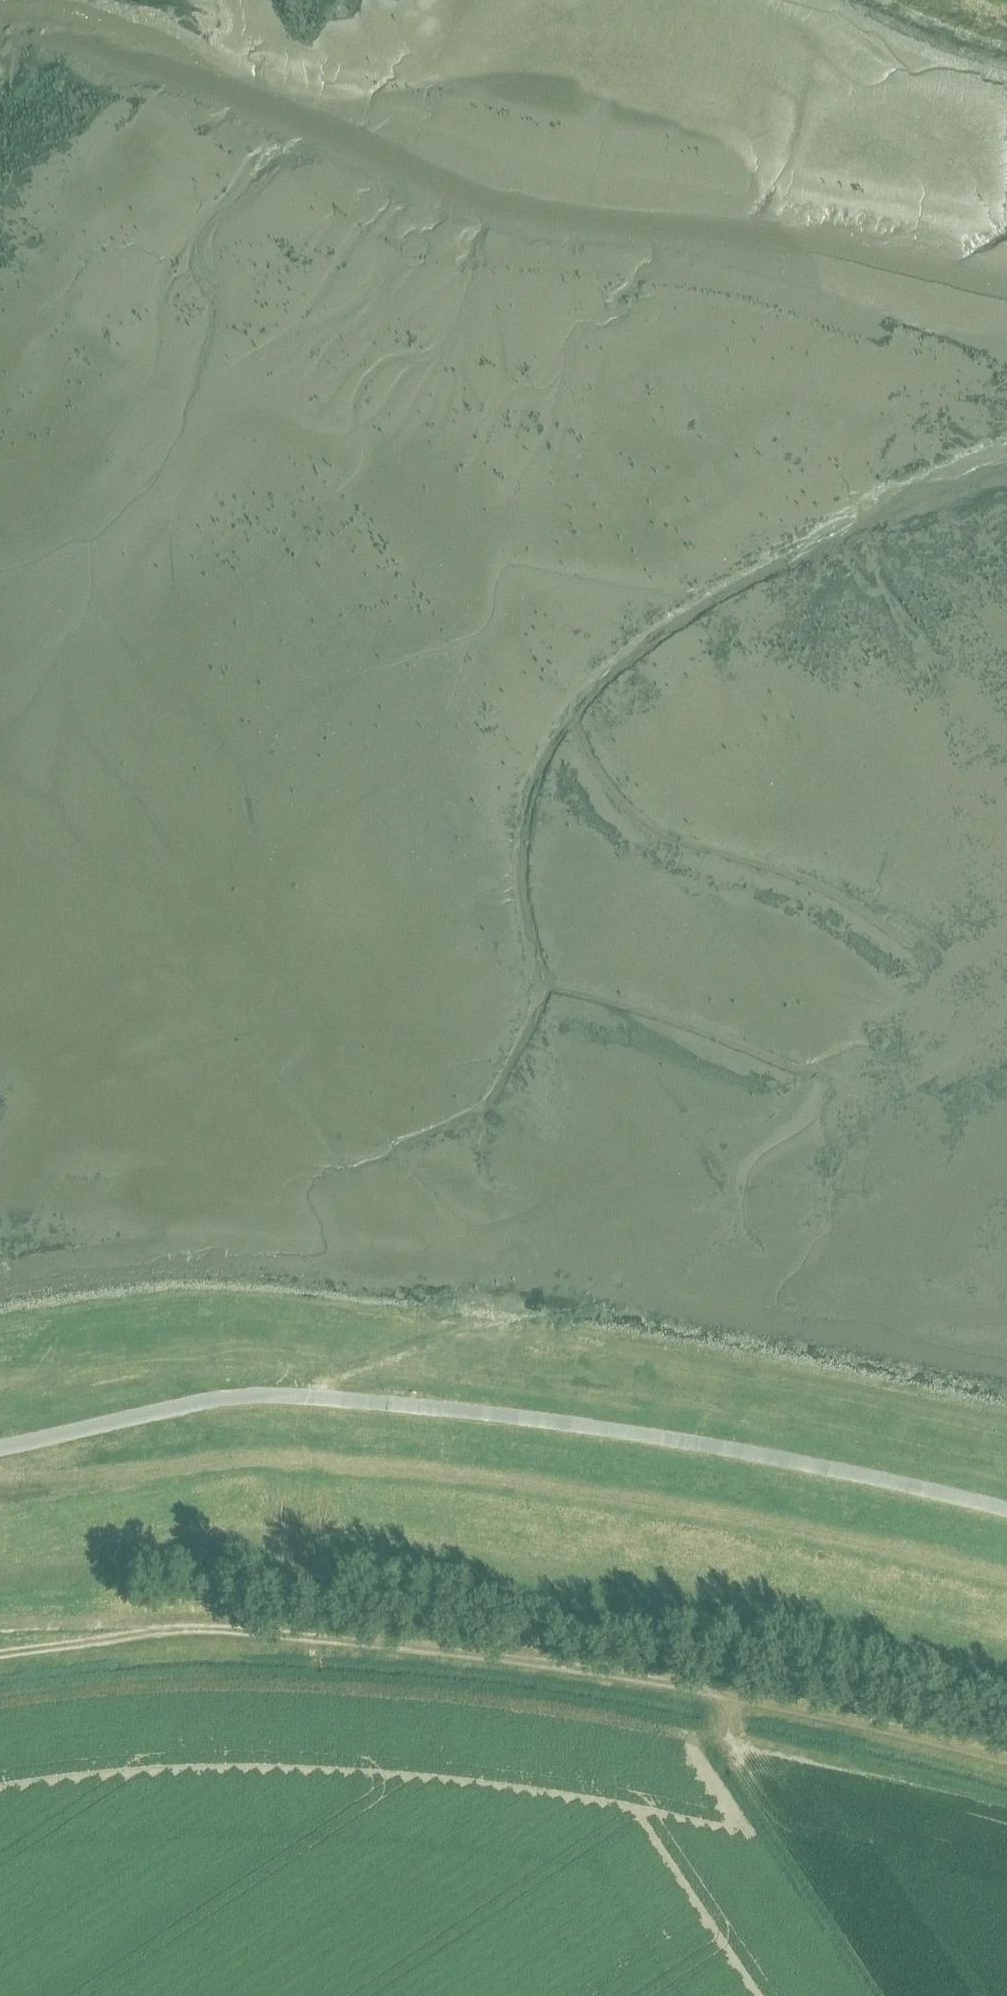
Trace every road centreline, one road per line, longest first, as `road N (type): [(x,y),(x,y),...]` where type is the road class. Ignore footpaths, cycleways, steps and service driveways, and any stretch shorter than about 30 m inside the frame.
road 1 (unclassified): [(0,1461),(245,1402),(649,1443),(1006,1516)]
road 2 (track): [(203,1629),(584,1671),(727,1696),(1006,1763)]
road 3 (track): [(203,1629),(0,1655)]

